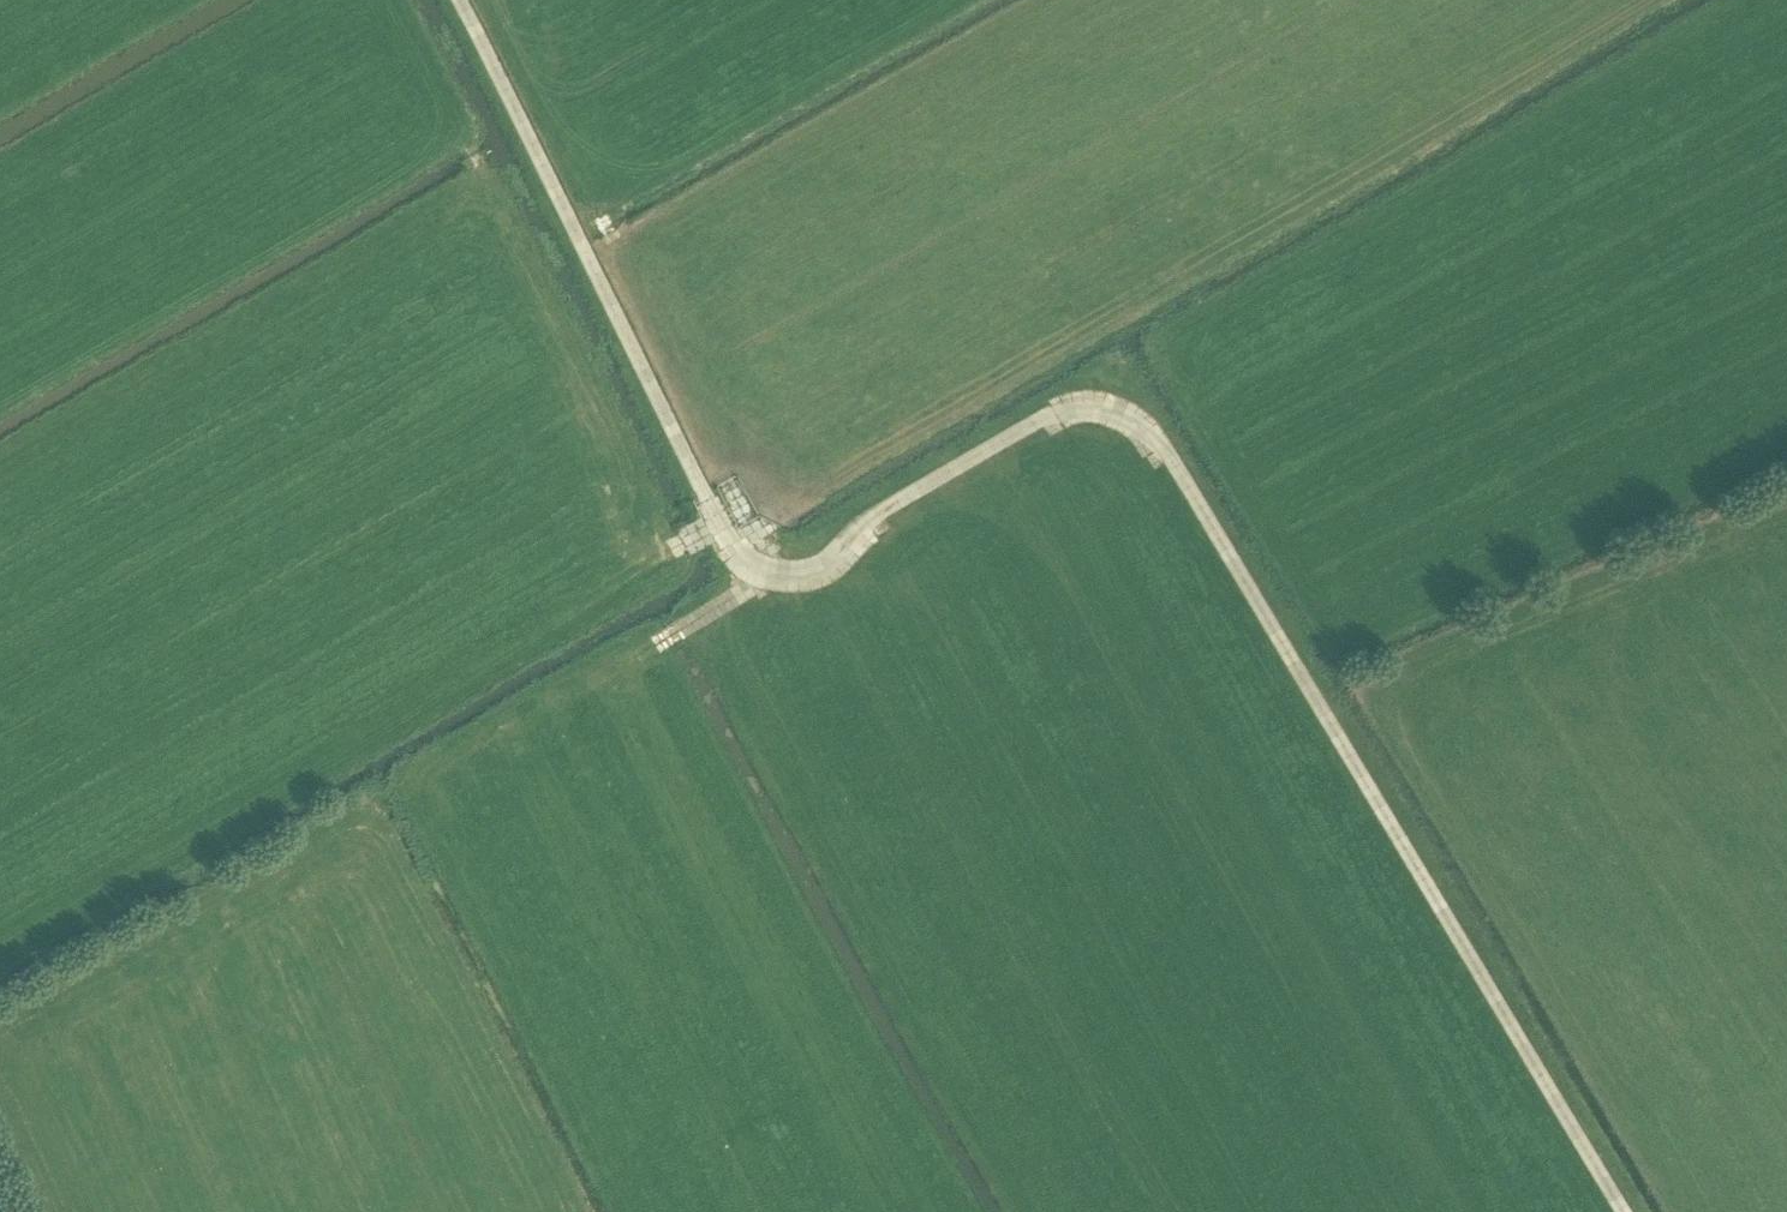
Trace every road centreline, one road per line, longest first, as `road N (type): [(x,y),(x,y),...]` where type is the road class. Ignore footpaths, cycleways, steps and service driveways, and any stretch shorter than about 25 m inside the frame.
road 1 (track): [(456,0),(747,566),(791,575),(822,570),(871,522),(1052,416),(1112,411),(1147,430),(1175,459),(1623,1211)]

